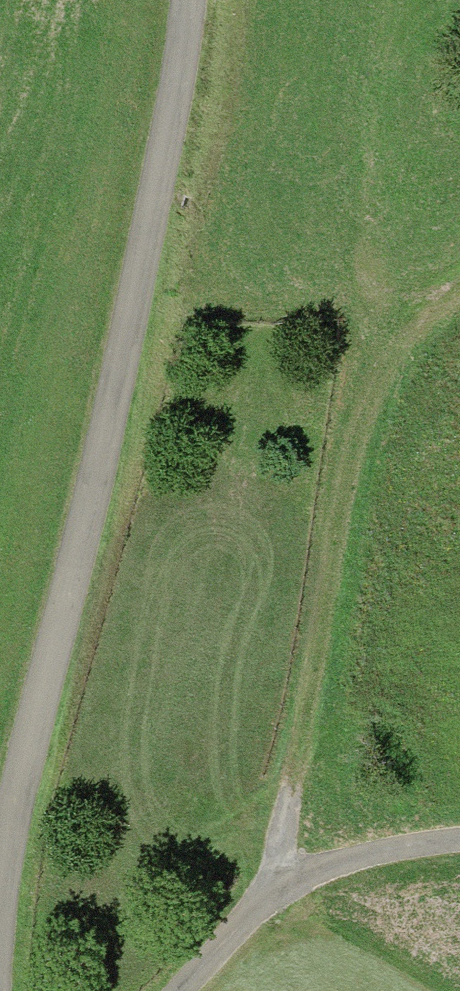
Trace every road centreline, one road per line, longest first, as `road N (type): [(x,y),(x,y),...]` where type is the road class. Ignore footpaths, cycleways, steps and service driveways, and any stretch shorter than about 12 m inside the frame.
road 1 (unclassified): [(181,0),(180,47),(0,842)]
road 2 (track): [(274,897),(271,861),(369,390),(417,314),(459,275)]
road 3 (track): [(173,990),(274,897),(343,861),(459,839)]

